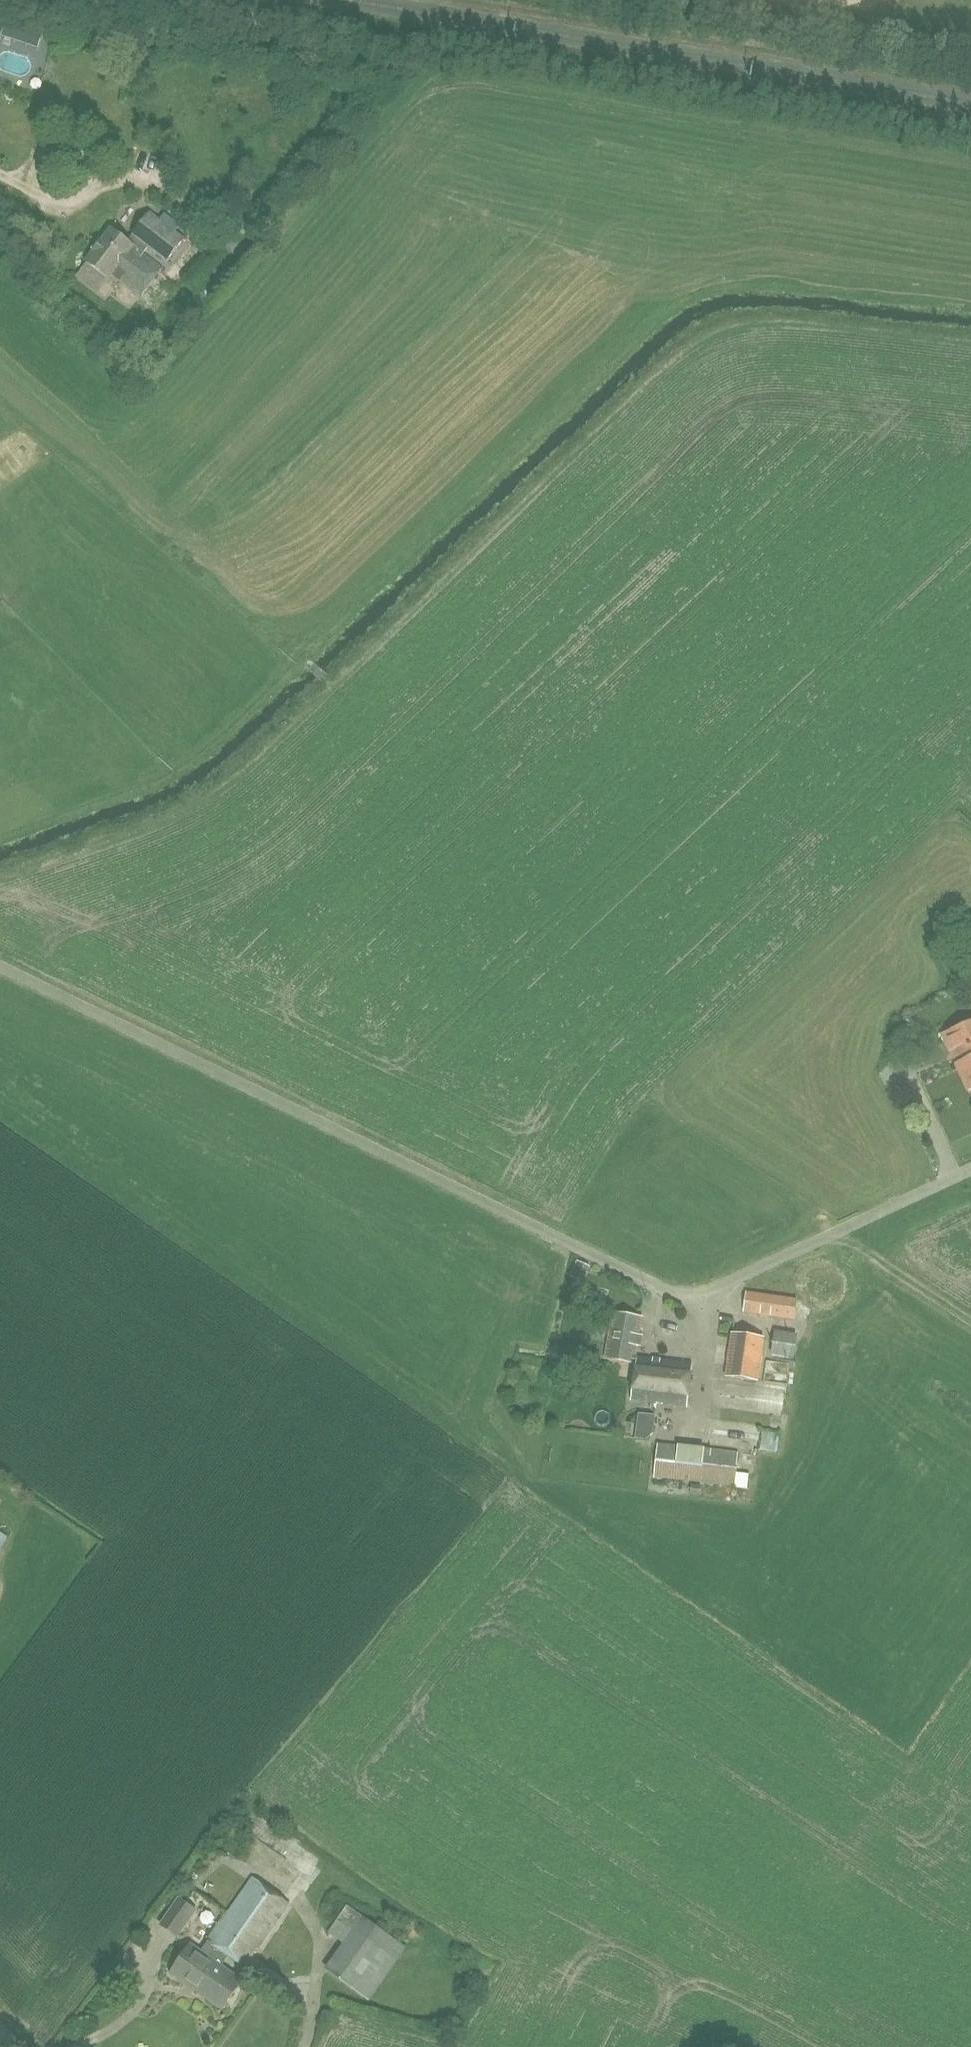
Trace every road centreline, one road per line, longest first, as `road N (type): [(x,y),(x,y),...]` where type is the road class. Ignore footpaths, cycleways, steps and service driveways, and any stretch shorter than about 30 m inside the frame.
road 1 (track): [(194,230),(175,201),(153,187),(114,184),(63,207),(0,175)]

